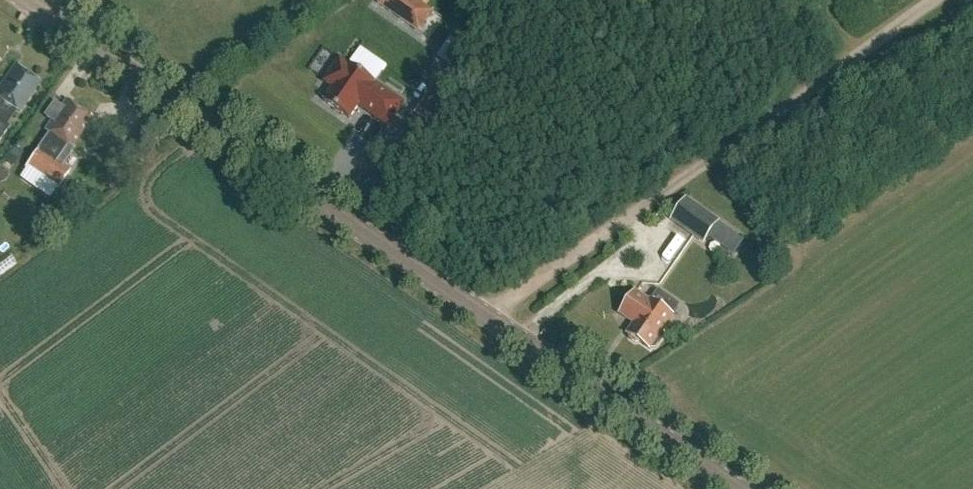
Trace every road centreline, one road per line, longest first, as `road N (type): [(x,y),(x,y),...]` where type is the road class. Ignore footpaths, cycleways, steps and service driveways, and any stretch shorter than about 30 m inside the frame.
road 1 (tertiary): [(741,488),(26,0)]
road 2 (track): [(934,0),(484,314)]

